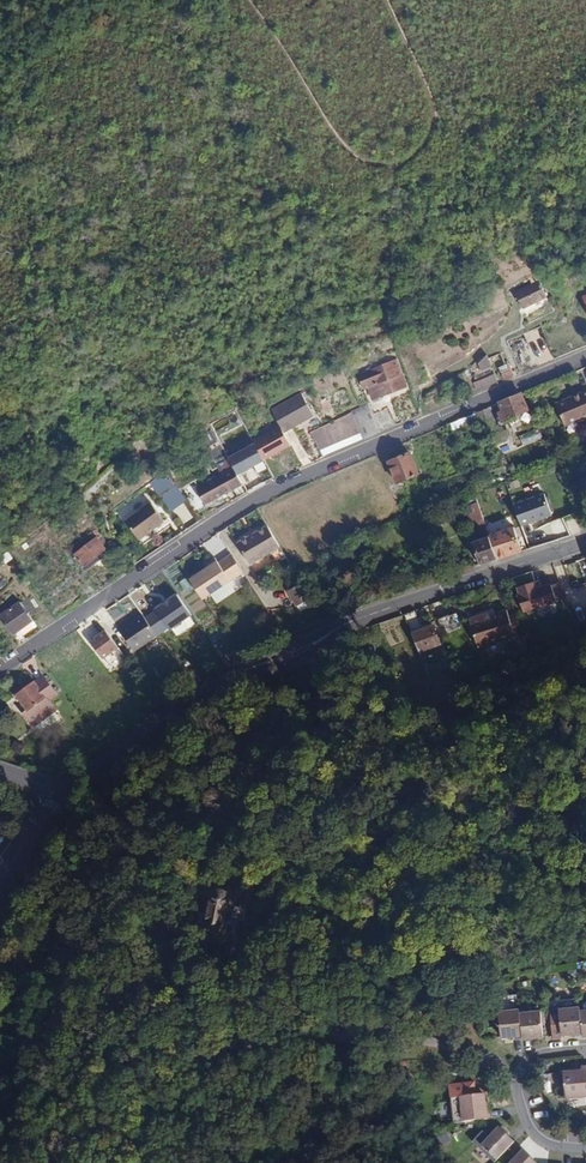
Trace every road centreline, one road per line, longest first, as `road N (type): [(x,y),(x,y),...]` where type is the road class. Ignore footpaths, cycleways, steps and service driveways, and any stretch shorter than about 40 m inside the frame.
road 1 (residential): [(585,358),(238,510),(0,666)]
road 2 (residential): [(585,542),(351,621),(295,653),(222,678),(62,797)]
road 3 (track): [(250,0),(365,161),(403,163),(430,141),(437,119)]
road 4 (residential): [(585,1049),(533,1057),(516,1090),(536,1138),(585,1149)]

